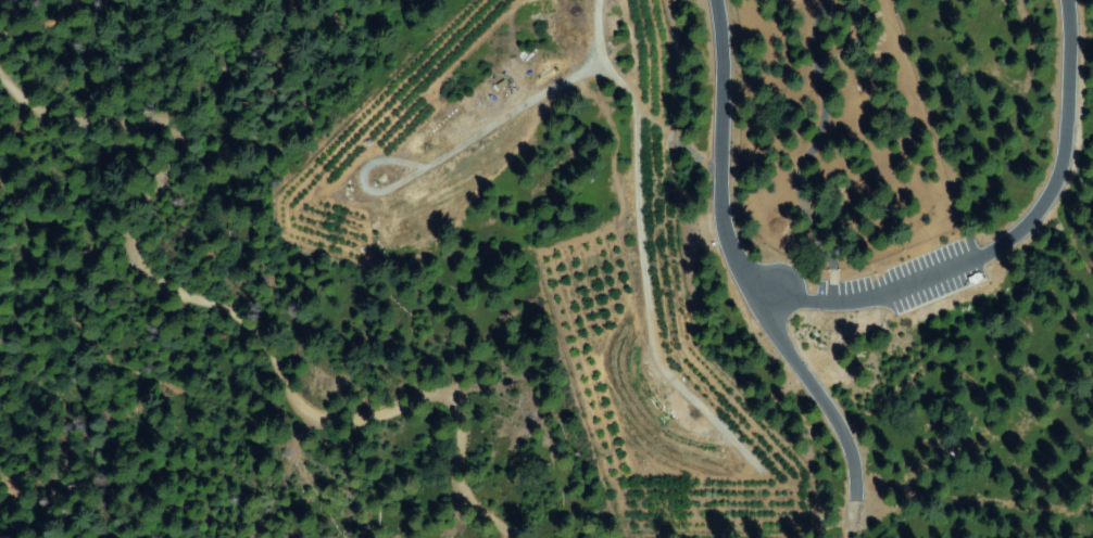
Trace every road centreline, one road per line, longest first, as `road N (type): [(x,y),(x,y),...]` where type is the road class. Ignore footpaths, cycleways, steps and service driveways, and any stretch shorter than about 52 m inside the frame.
road 1 (residential): [(530,537),(462,497),(455,481),(465,414),(452,385),(436,384),(343,422),(300,417),(237,330),(139,292),(116,220),(0,93)]

